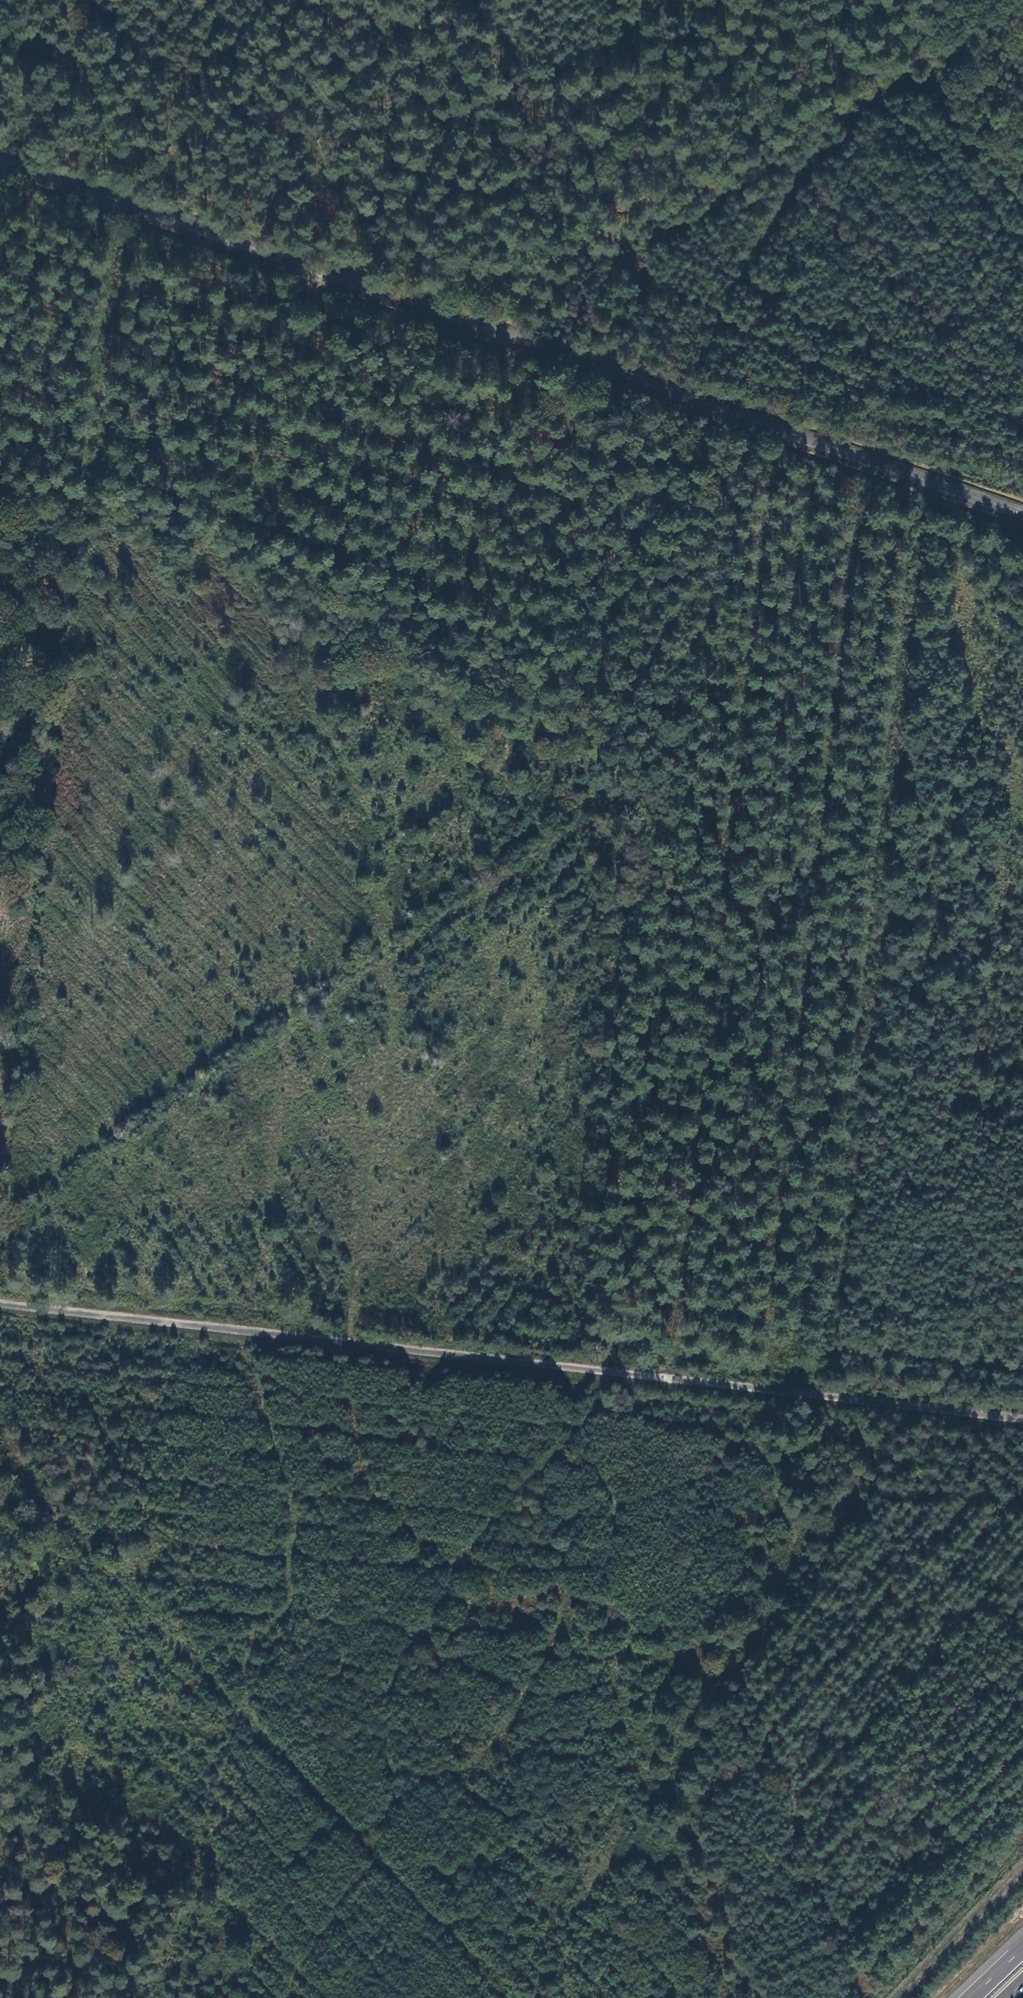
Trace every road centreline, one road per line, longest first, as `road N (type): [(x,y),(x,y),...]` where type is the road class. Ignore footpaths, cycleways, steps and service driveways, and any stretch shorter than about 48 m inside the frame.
road 1 (tertiary): [(1022,516),(0,161)]
road 2 (track): [(0,1305),(1022,1419)]

